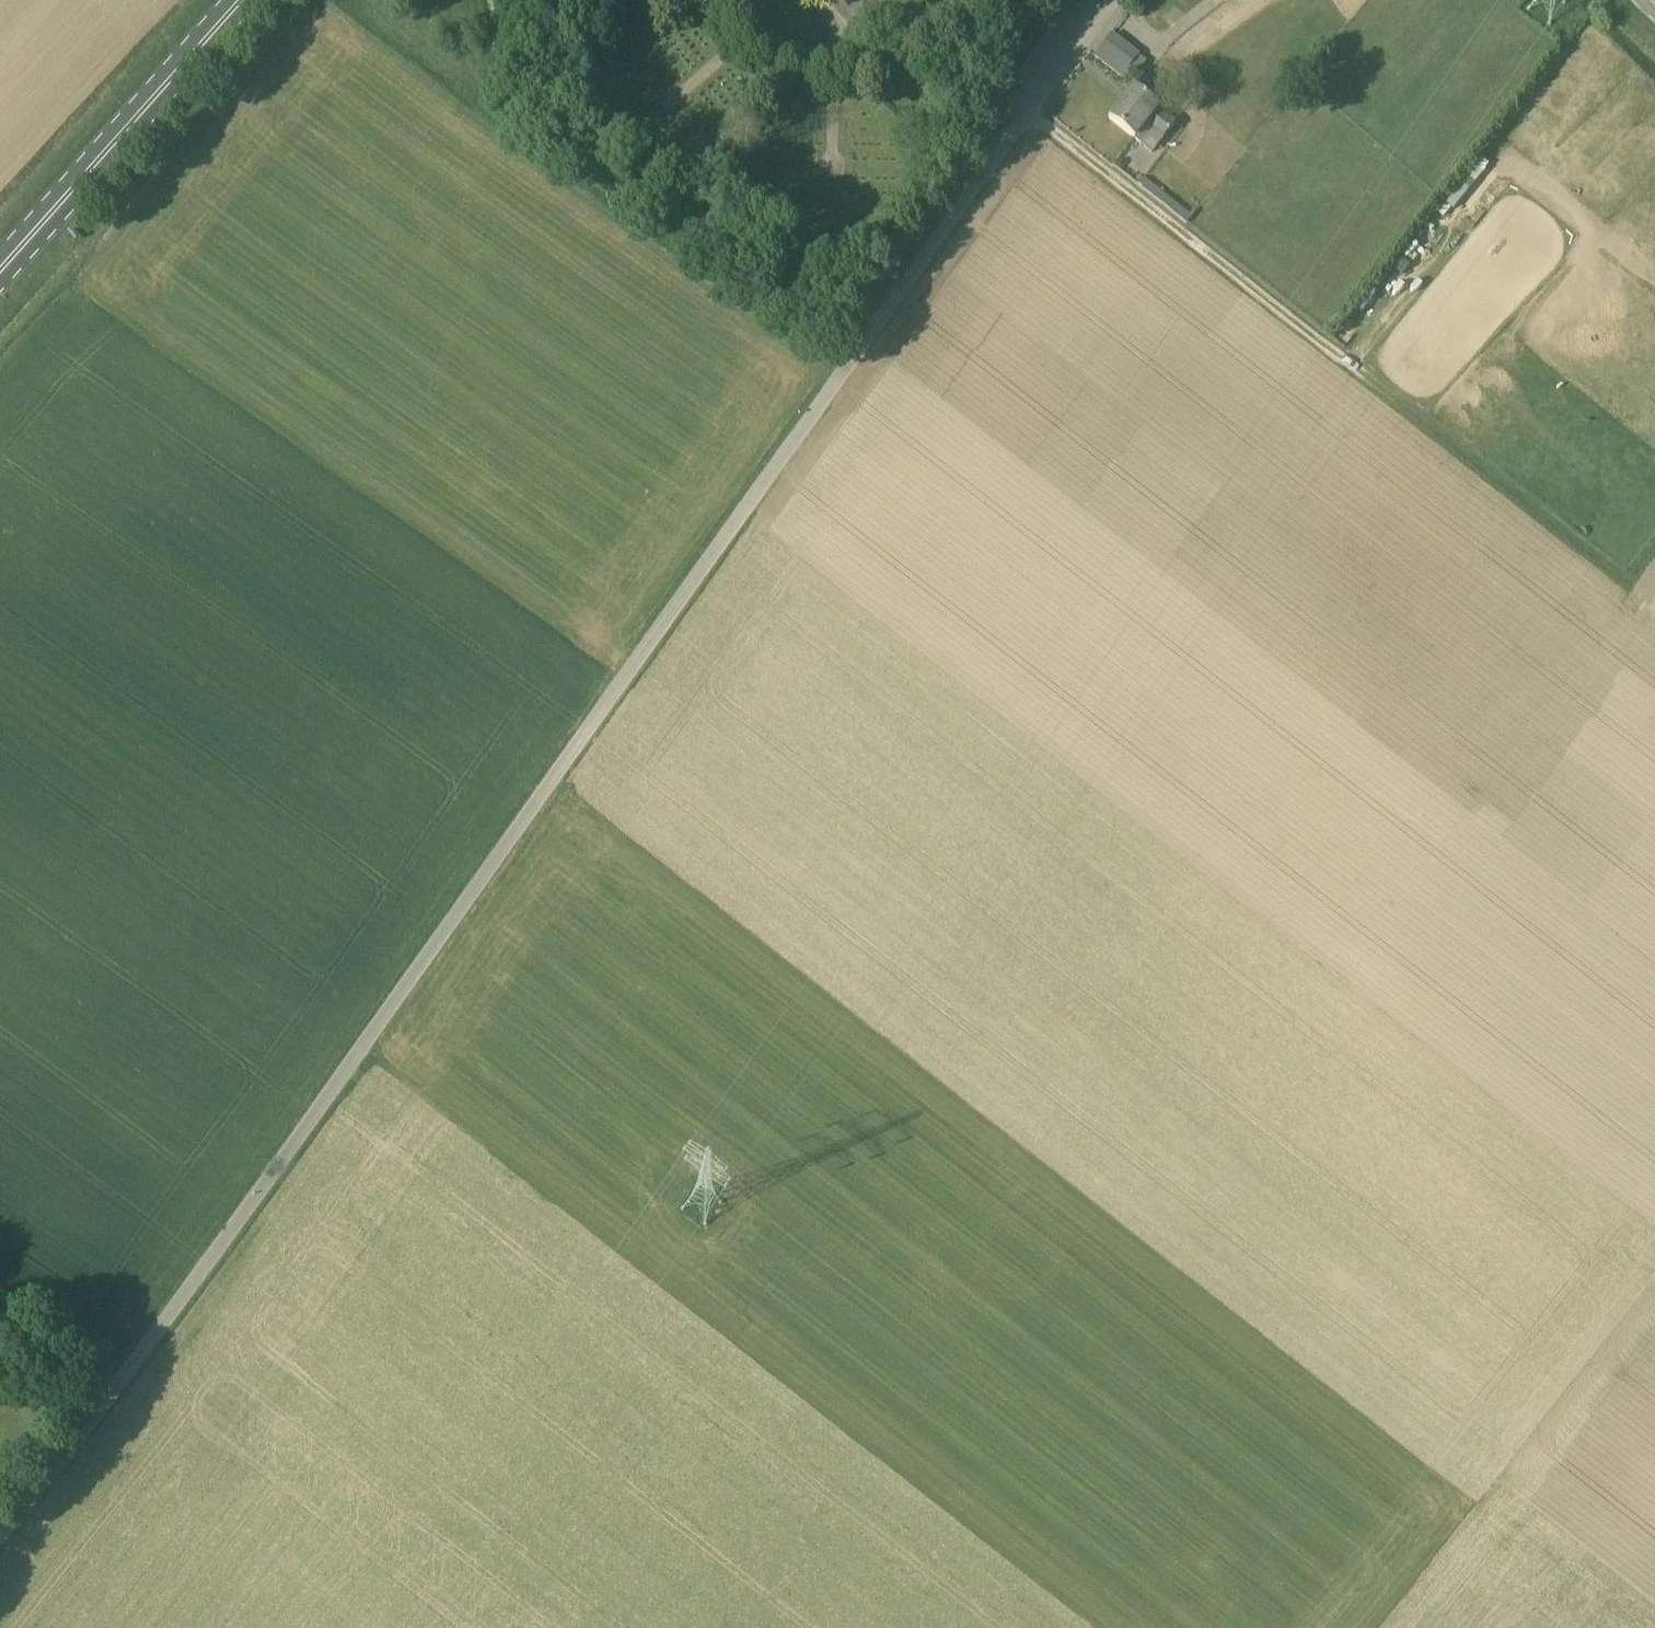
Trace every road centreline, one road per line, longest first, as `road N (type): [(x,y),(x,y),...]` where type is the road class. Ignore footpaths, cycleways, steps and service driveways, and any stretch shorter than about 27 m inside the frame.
road 1 (residential): [(0,1535),(249,1206),(1111,0)]
road 2 (primary): [(0,271),(241,0)]
road 3 (track): [(102,1408),(0,1342)]

